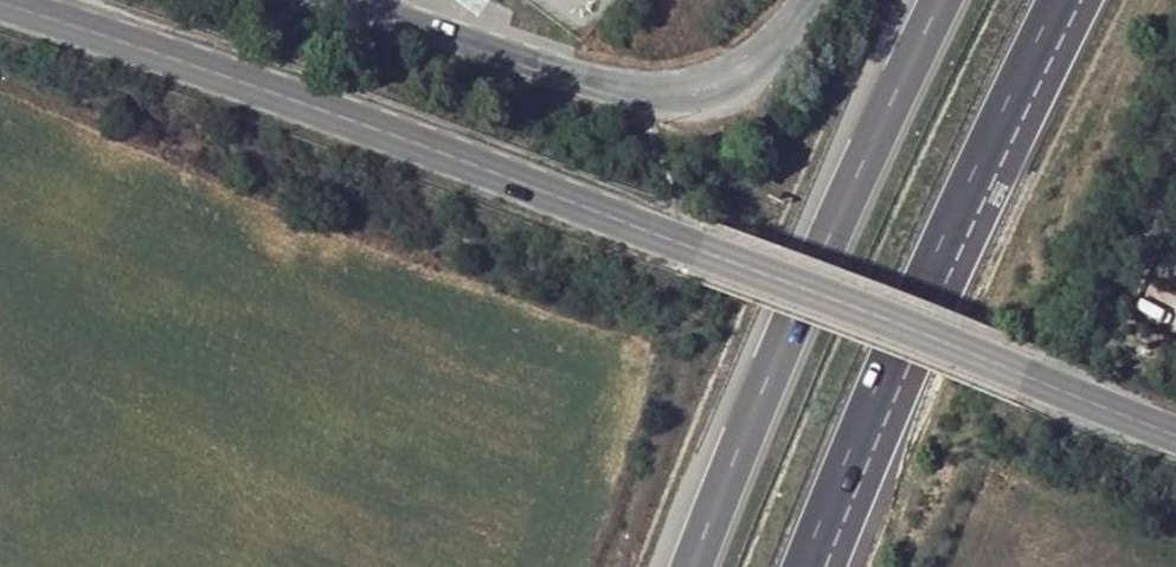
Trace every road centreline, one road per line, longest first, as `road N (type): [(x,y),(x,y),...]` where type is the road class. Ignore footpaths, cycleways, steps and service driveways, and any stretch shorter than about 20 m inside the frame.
road 1 (tertiary): [(4,0),(204,59),(1175,439)]
road 2 (motorway): [(812,566),(887,381),(1075,0)]
road 3 (motorway): [(940,0),(878,122),(691,566)]
road 4 (unclassified): [(788,0),(689,77),(544,62),(368,0)]

